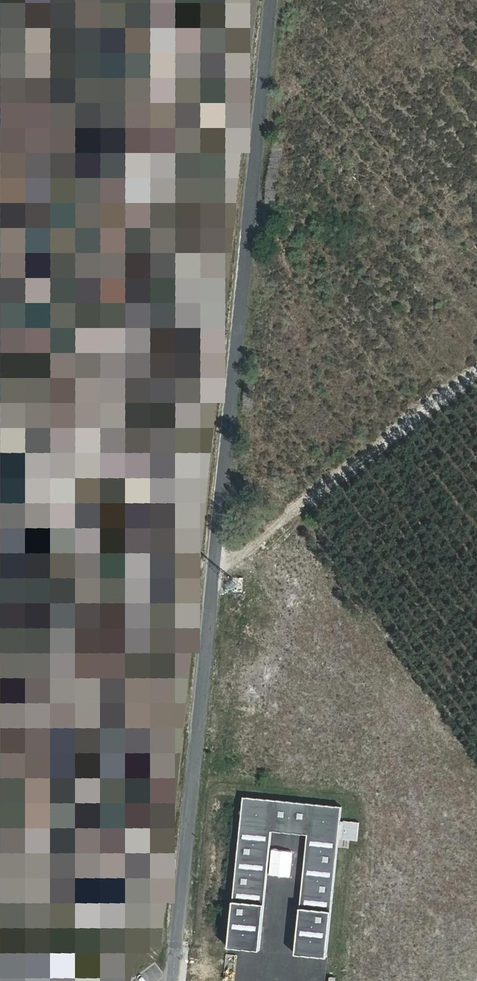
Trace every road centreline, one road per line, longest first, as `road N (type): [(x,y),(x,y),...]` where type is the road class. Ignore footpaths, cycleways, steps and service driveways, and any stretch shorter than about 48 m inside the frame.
road 1 (unclassified): [(273,0),(173,980)]
road 2 (track): [(476,376),(211,576)]

